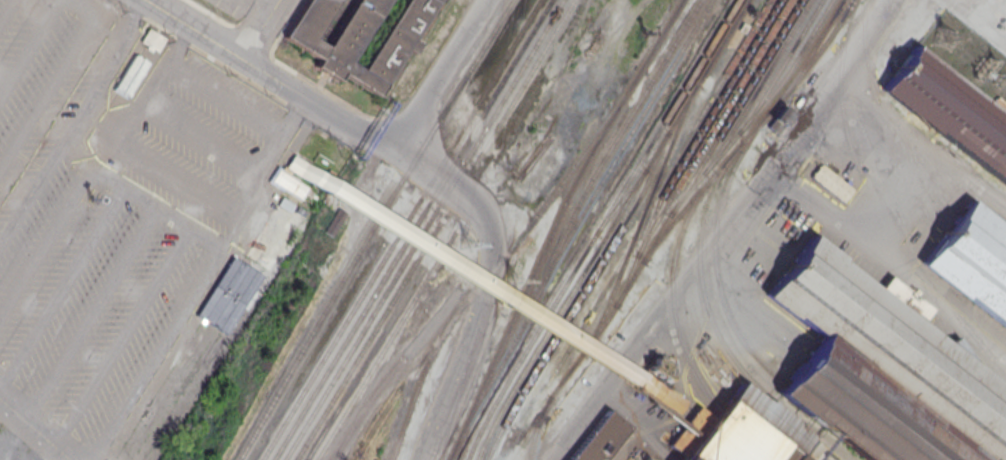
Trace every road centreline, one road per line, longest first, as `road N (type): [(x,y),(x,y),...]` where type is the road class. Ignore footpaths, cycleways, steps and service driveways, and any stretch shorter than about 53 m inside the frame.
road 1 (residential): [(143,0),(468,199)]

